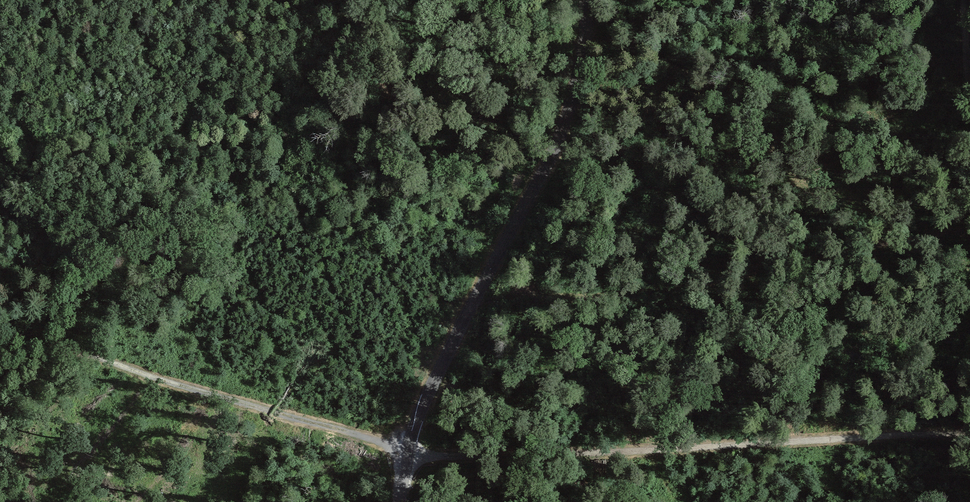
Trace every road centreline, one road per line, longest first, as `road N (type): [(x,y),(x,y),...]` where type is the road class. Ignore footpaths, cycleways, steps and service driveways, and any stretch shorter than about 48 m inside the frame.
road 1 (unclassified): [(400,501),(416,425),(565,126),(593,47),(587,0)]
road 2 (track): [(405,454),(9,325)]
road 3 (track): [(557,455),(966,435)]
road 4 (track): [(557,455),(403,463)]

